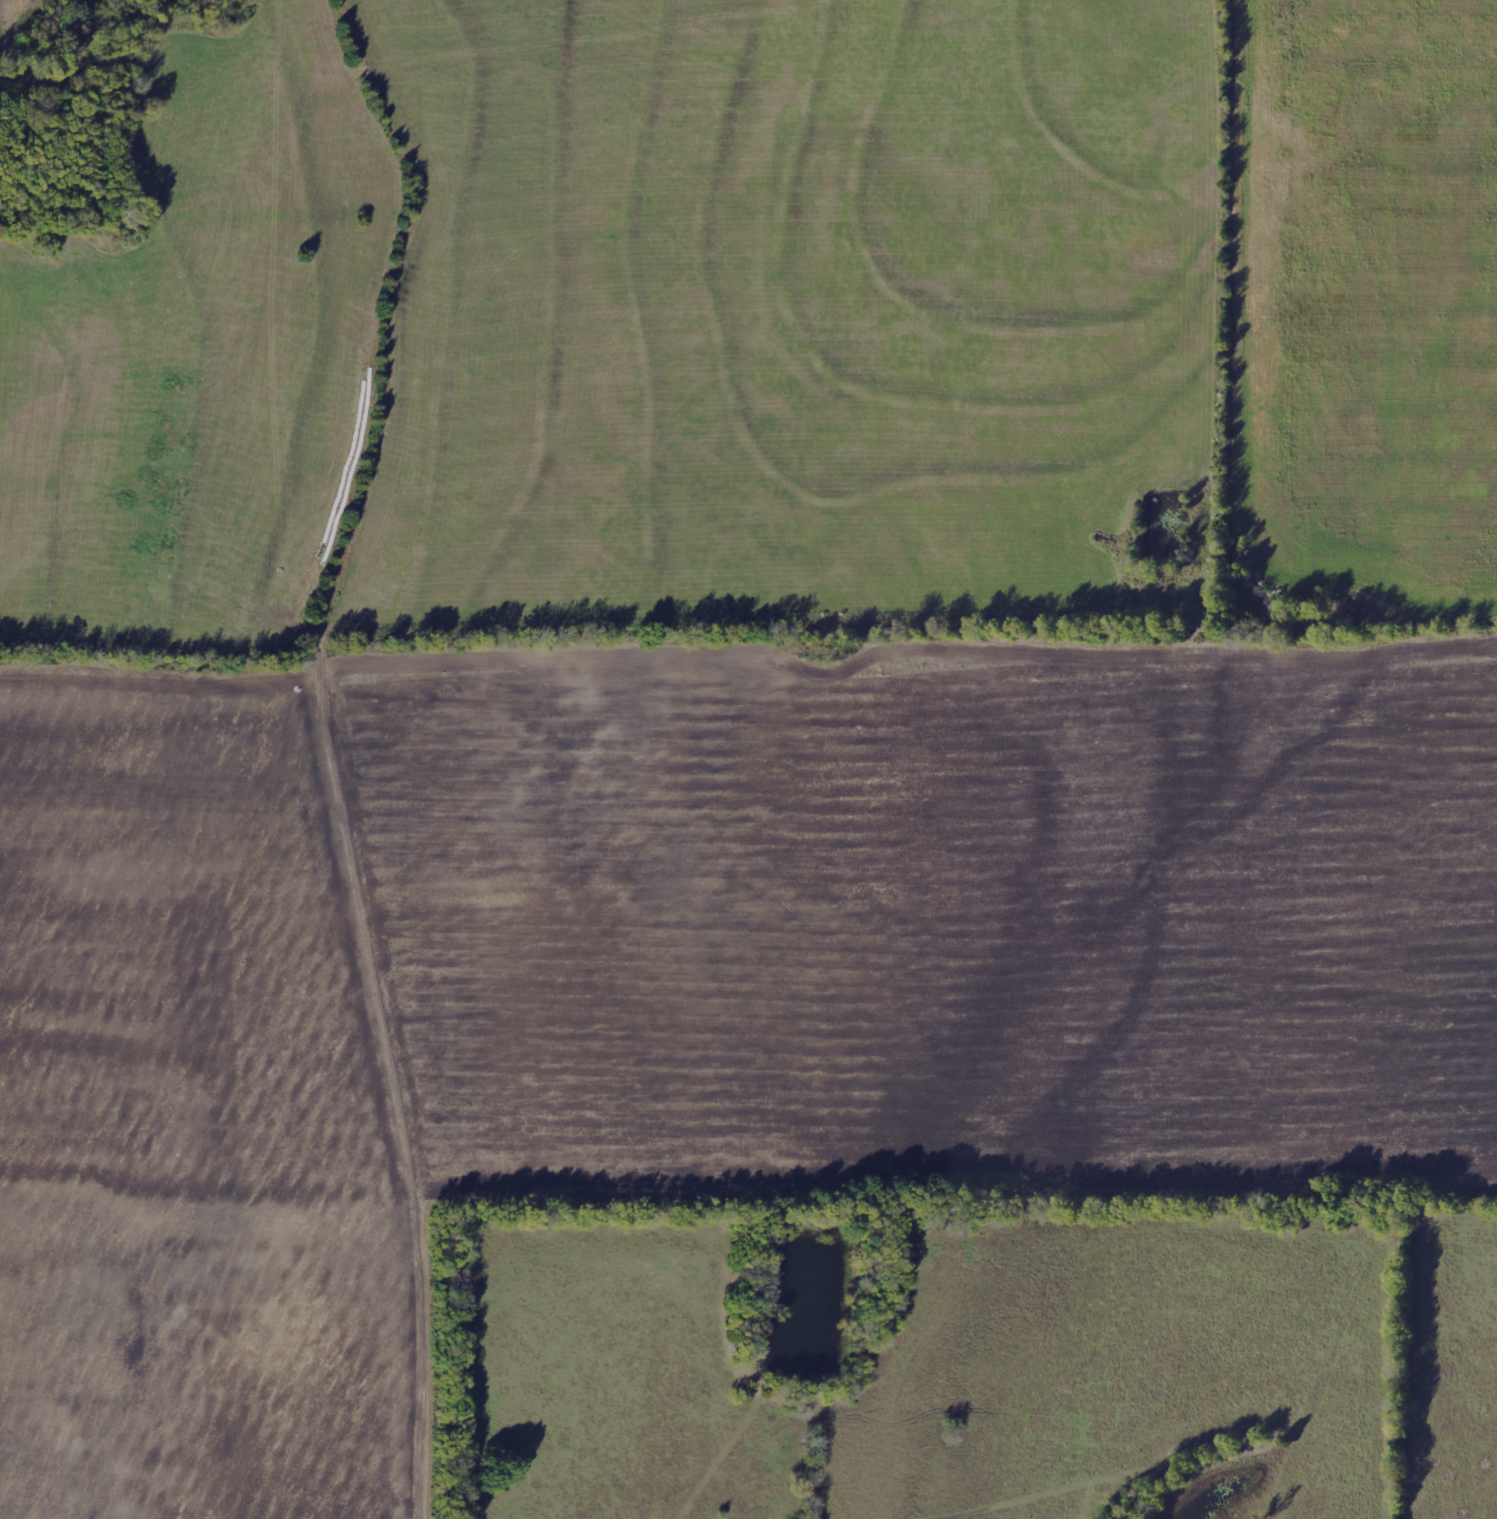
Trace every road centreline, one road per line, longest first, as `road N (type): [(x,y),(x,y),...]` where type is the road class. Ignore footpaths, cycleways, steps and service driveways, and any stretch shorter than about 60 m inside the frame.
road 1 (residential): [(1496,617),(1323,626),(1279,618),(1249,593),(1242,550),(1245,0)]

